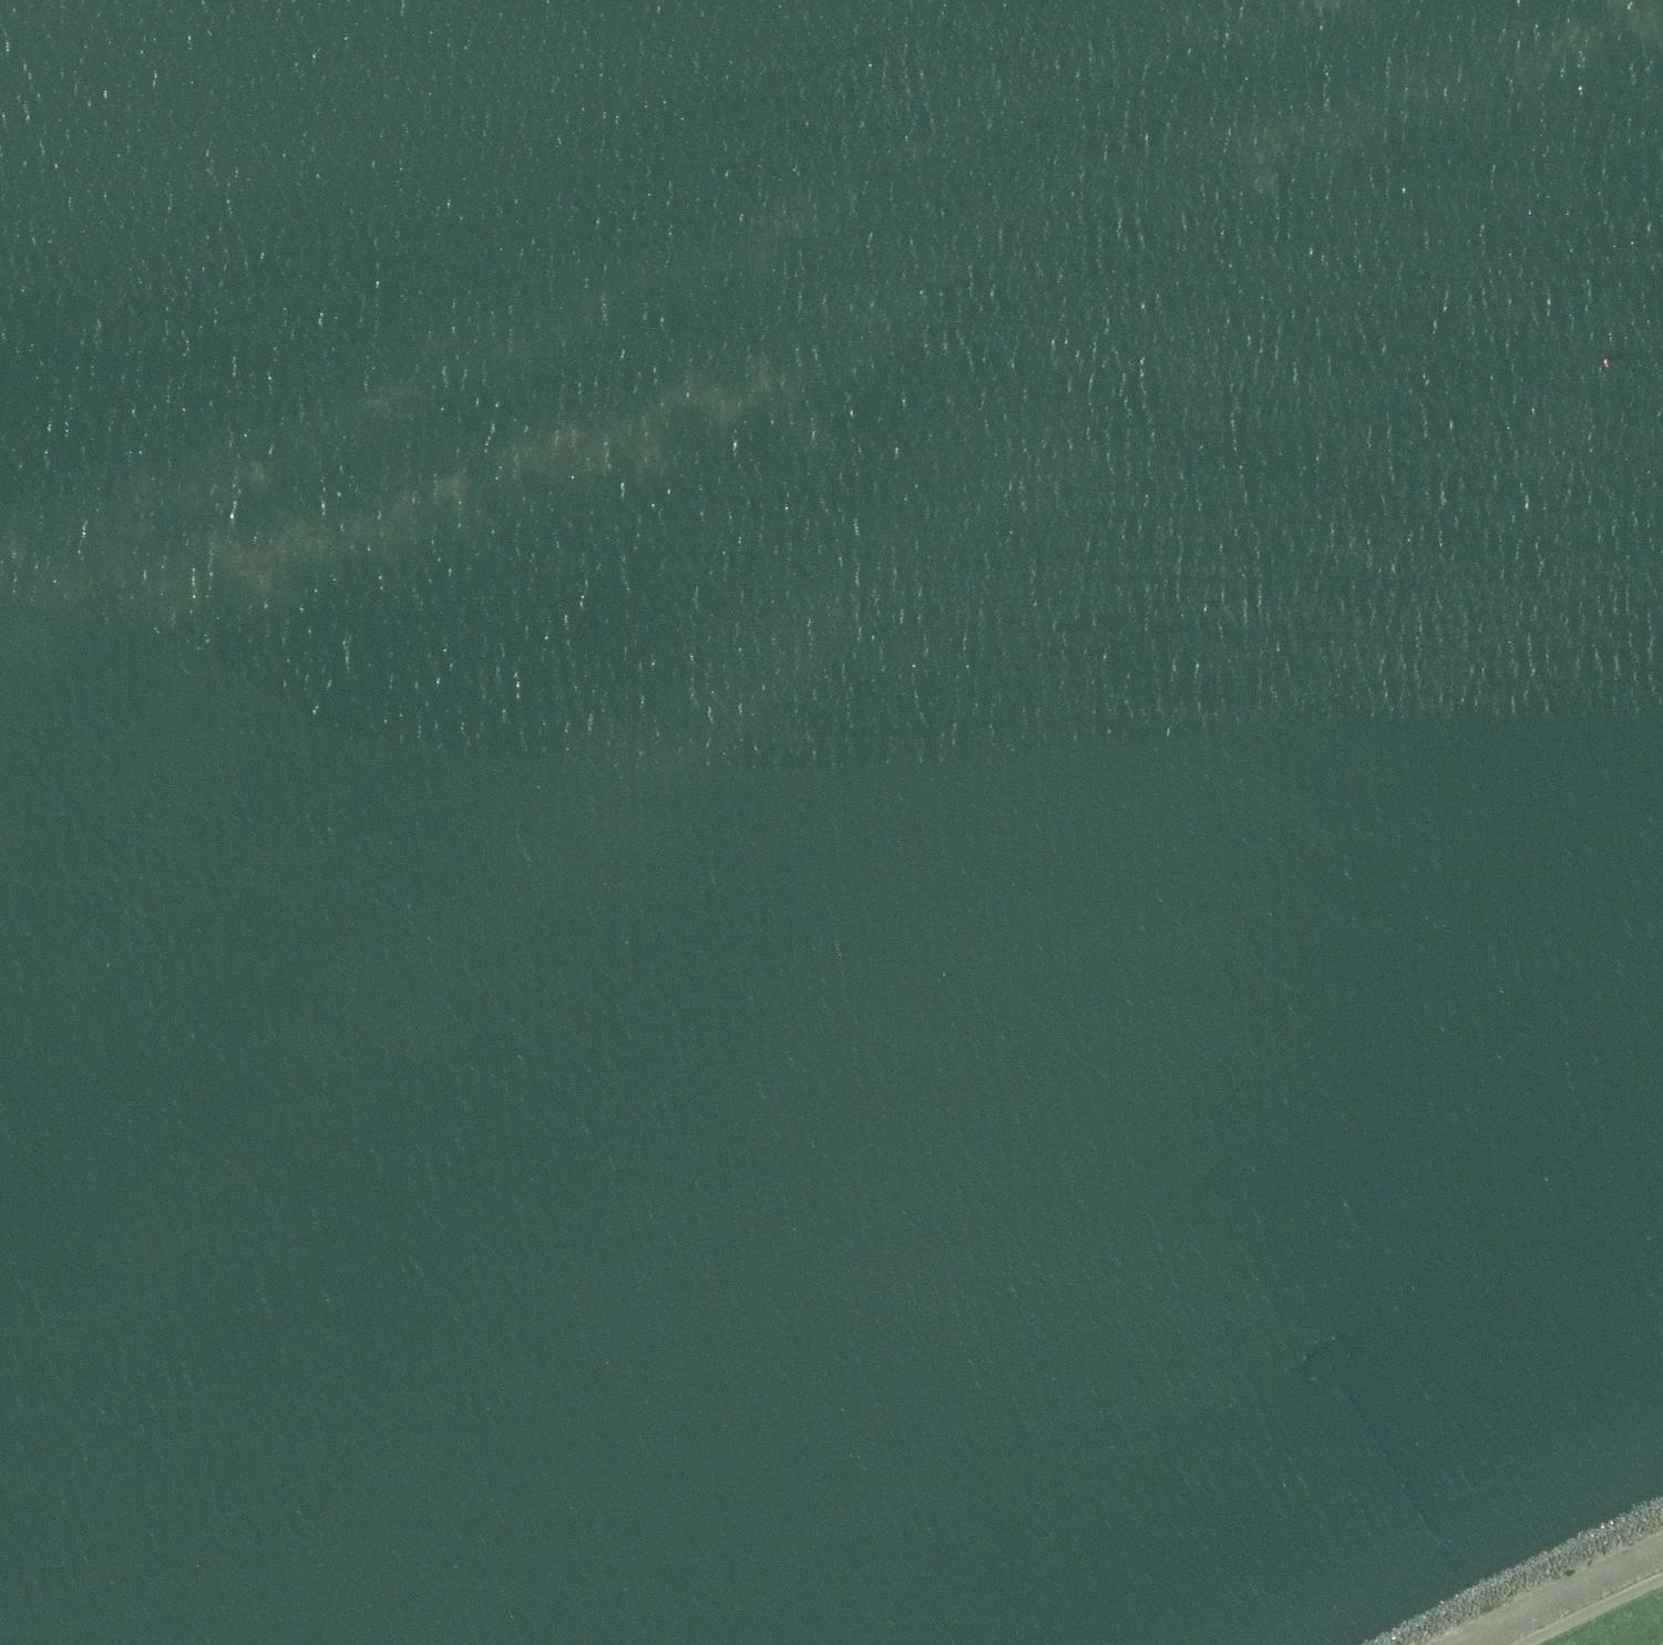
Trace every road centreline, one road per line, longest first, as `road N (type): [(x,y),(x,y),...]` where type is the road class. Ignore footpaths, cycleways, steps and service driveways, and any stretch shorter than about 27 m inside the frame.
road 1 (unclassified): [(1523,1644),(1662,1579)]

